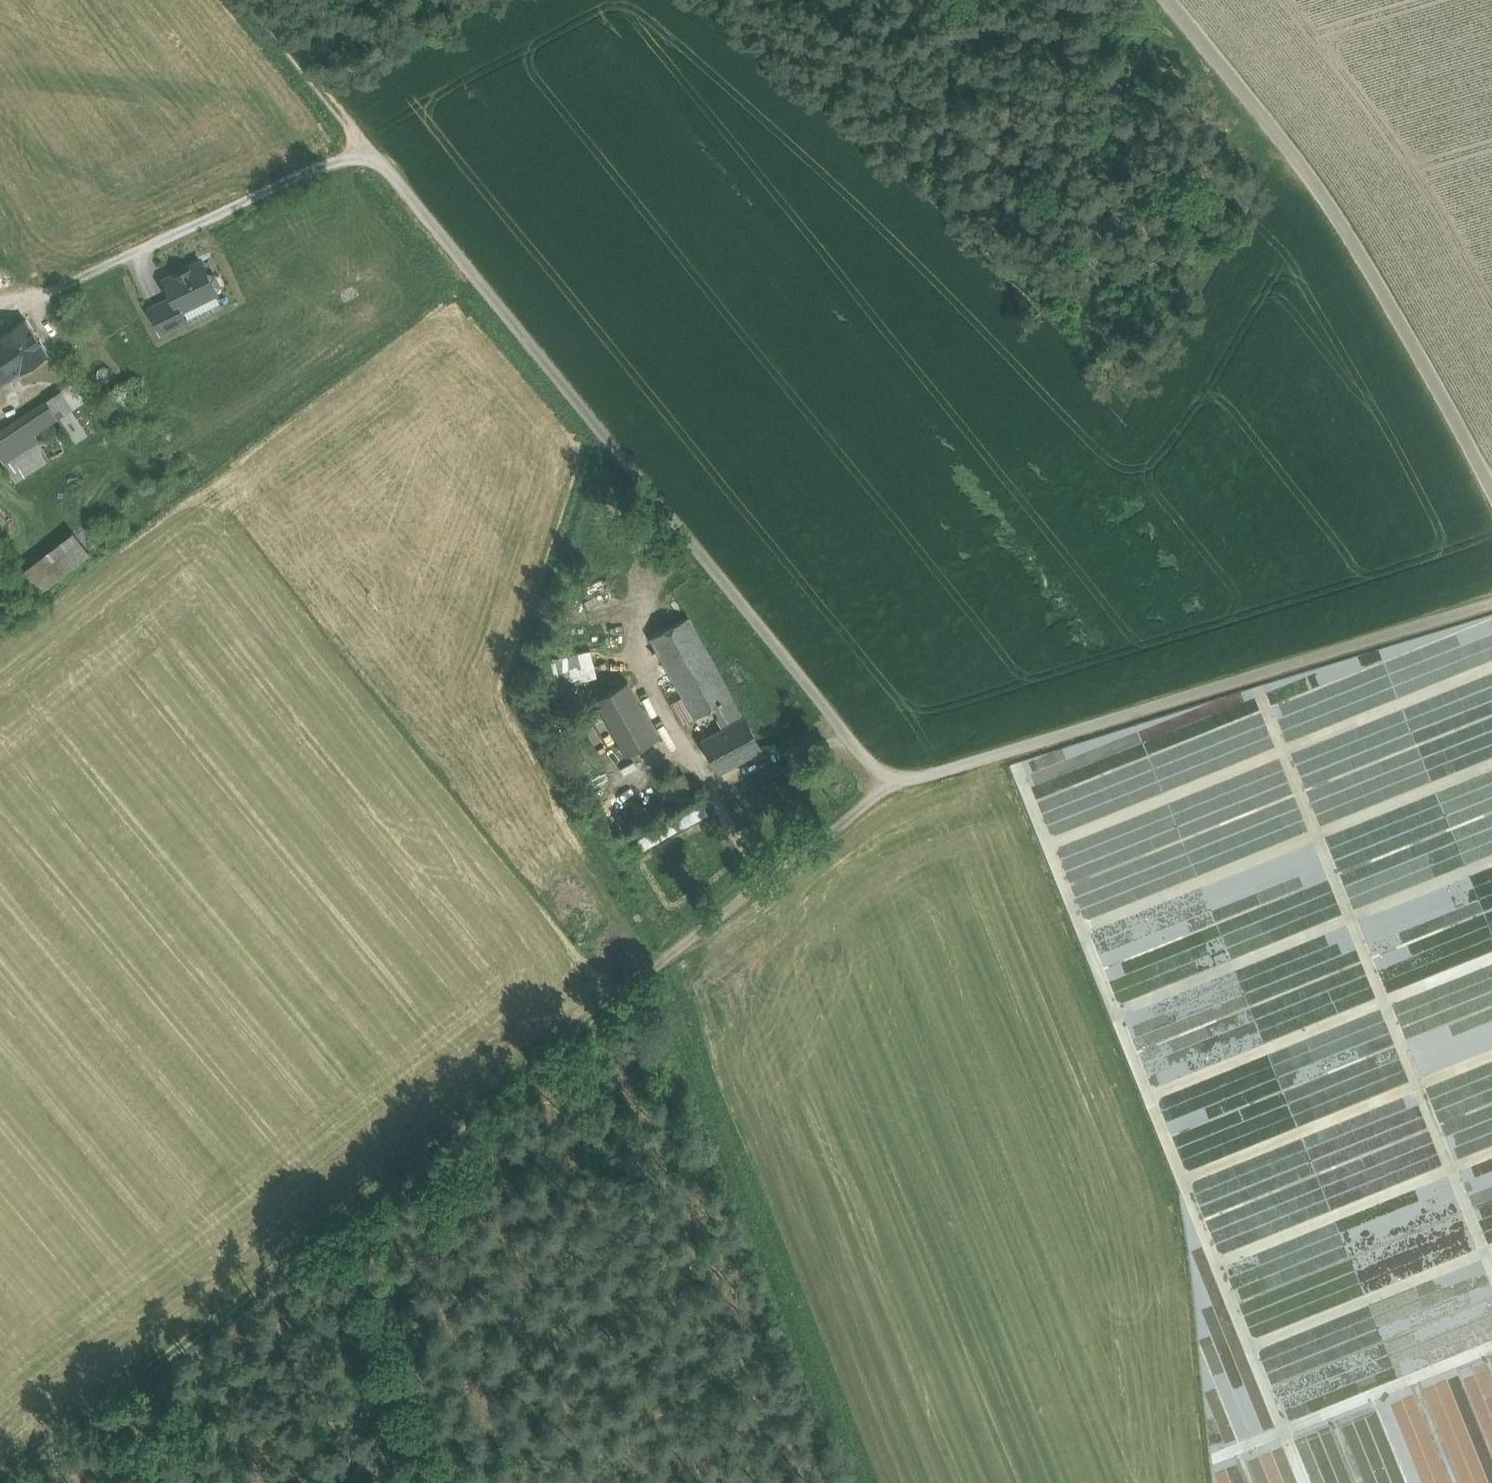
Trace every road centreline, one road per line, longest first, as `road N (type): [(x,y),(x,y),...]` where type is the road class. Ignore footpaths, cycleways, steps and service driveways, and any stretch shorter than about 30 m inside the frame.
road 1 (unclassified): [(1491,602),(881,781),(263,0)]
road 2 (unclassified): [(1164,0),(1301,171),(1491,483)]

